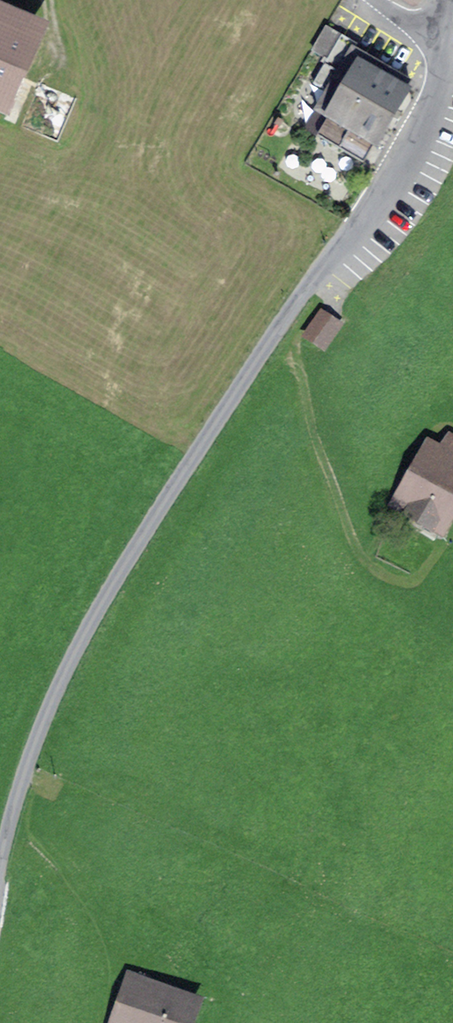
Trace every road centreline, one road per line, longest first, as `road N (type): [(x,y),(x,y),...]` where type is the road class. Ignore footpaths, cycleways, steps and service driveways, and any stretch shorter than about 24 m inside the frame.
road 1 (unclassified): [(445,59),(415,145),(301,296),(87,634),(35,742),(0,873)]
road 2 (track): [(317,275),(327,296),(296,347),(357,552),(387,582),(423,582),(452,560)]

